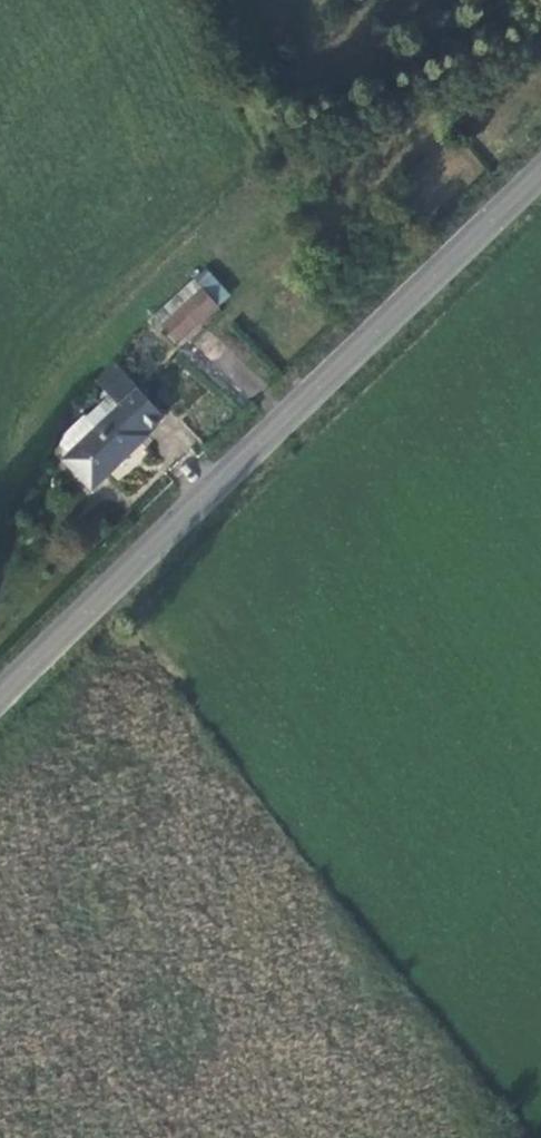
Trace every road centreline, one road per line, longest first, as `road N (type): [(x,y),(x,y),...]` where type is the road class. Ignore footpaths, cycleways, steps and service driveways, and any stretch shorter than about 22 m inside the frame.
road 1 (tertiary): [(0,694),(540,164)]

